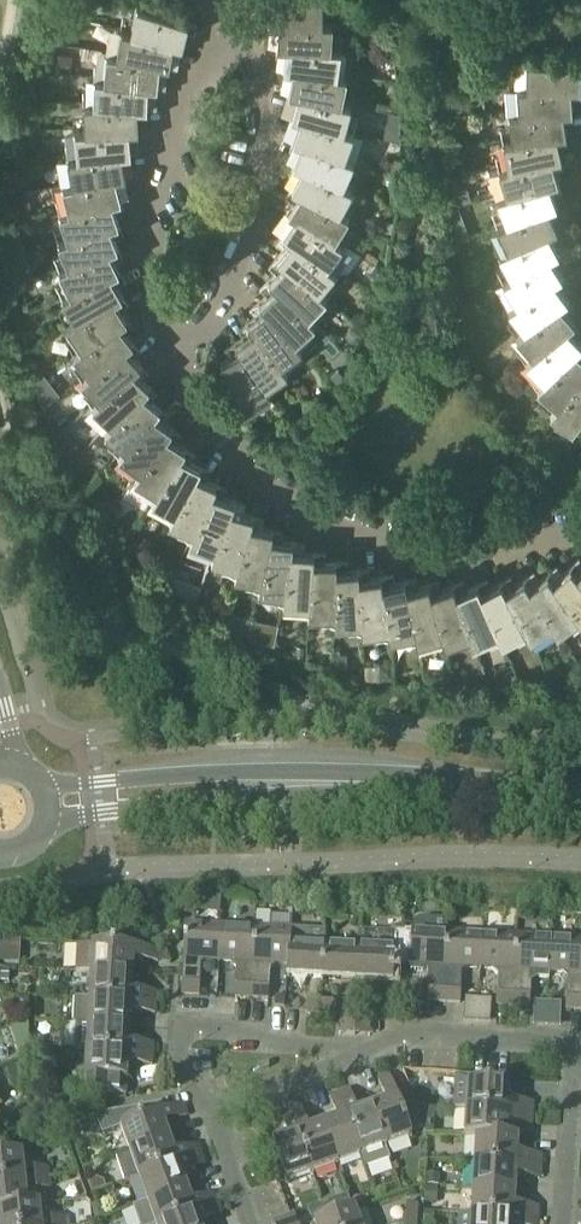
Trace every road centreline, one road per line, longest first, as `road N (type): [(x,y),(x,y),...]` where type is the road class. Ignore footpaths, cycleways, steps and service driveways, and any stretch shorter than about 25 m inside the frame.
road 1 (secondary): [(580,798),(210,798),(42,809)]
road 2 (residential): [(580,519),(435,544),(315,508),(259,470),(175,357)]
road 3 (residential): [(564,1223),(575,1044),(413,1033),(371,1051)]
road 4 (residential): [(175,357),(247,237),(259,181),(254,81),(236,34)]
road 5 (residential): [(175,357),(153,259),(156,196),(168,144),(236,34)]
road 6 (residential): [(371,1051),(186,1035),(183,1088),(214,1113)]
road 7 (residential): [(214,1113),(371,1051)]

